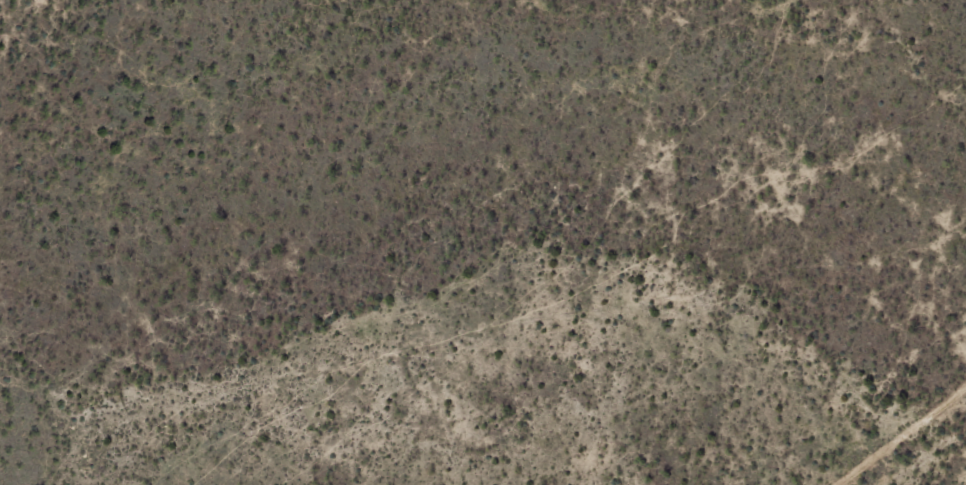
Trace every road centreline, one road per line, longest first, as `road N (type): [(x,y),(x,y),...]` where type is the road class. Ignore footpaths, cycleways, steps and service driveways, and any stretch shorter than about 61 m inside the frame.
road 1 (track): [(854,484),(965,385)]

